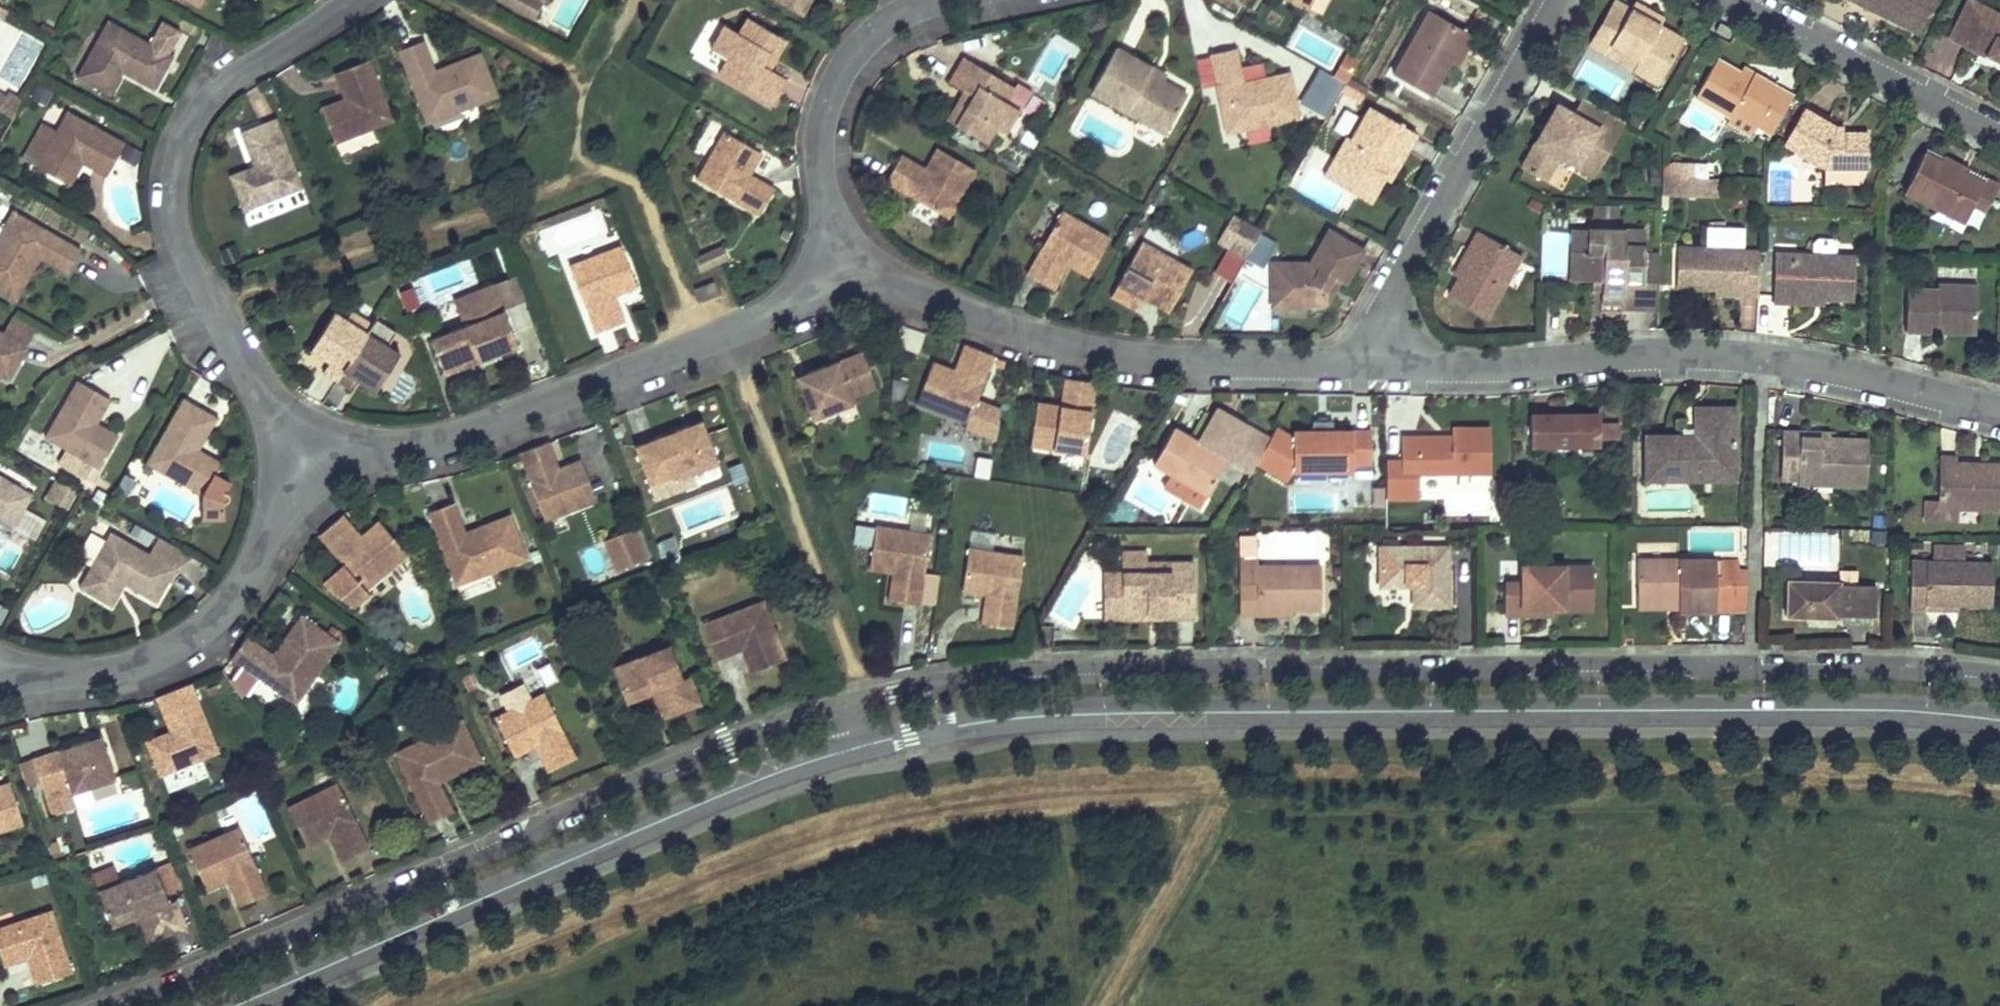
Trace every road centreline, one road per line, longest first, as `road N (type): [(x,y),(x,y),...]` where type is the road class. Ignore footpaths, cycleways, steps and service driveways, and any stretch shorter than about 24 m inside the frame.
road 1 (residential): [(843,706),(980,675),(1165,664),(1263,675),(1687,662),(1850,675),(1922,662),(1999,671)]
road 2 (tertiary): [(856,747),(1027,715),(1919,709),(1999,722)]
road 3 (residential): [(106,1005),(727,745),(843,706)]
road 4 (tertiary): [(238,1005),(723,795),(856,747)]
road 5 (residential): [(1387,361),(1650,351),(1758,358),(1999,426)]
road 6 (residential): [(315,457),(410,449),(691,360),(831,277),(863,239)]
road 7 (residential): [(350,0),(204,109),(172,184),(177,228),(214,312),(315,457)]
road 8 (residential): [(863,239),(973,317),(1117,358),(1387,361)]
road 9 (residential): [(0,685),(103,675),(187,641),(258,573),(315,457)]
road 10 (residential): [(1387,361),(1387,286),(1567,0)]
road 11 (residential): [(1036,0),(916,37),(860,73),(831,145),(830,187),(863,239)]
road 12 (residential): [(1723,0),(1999,130)]

